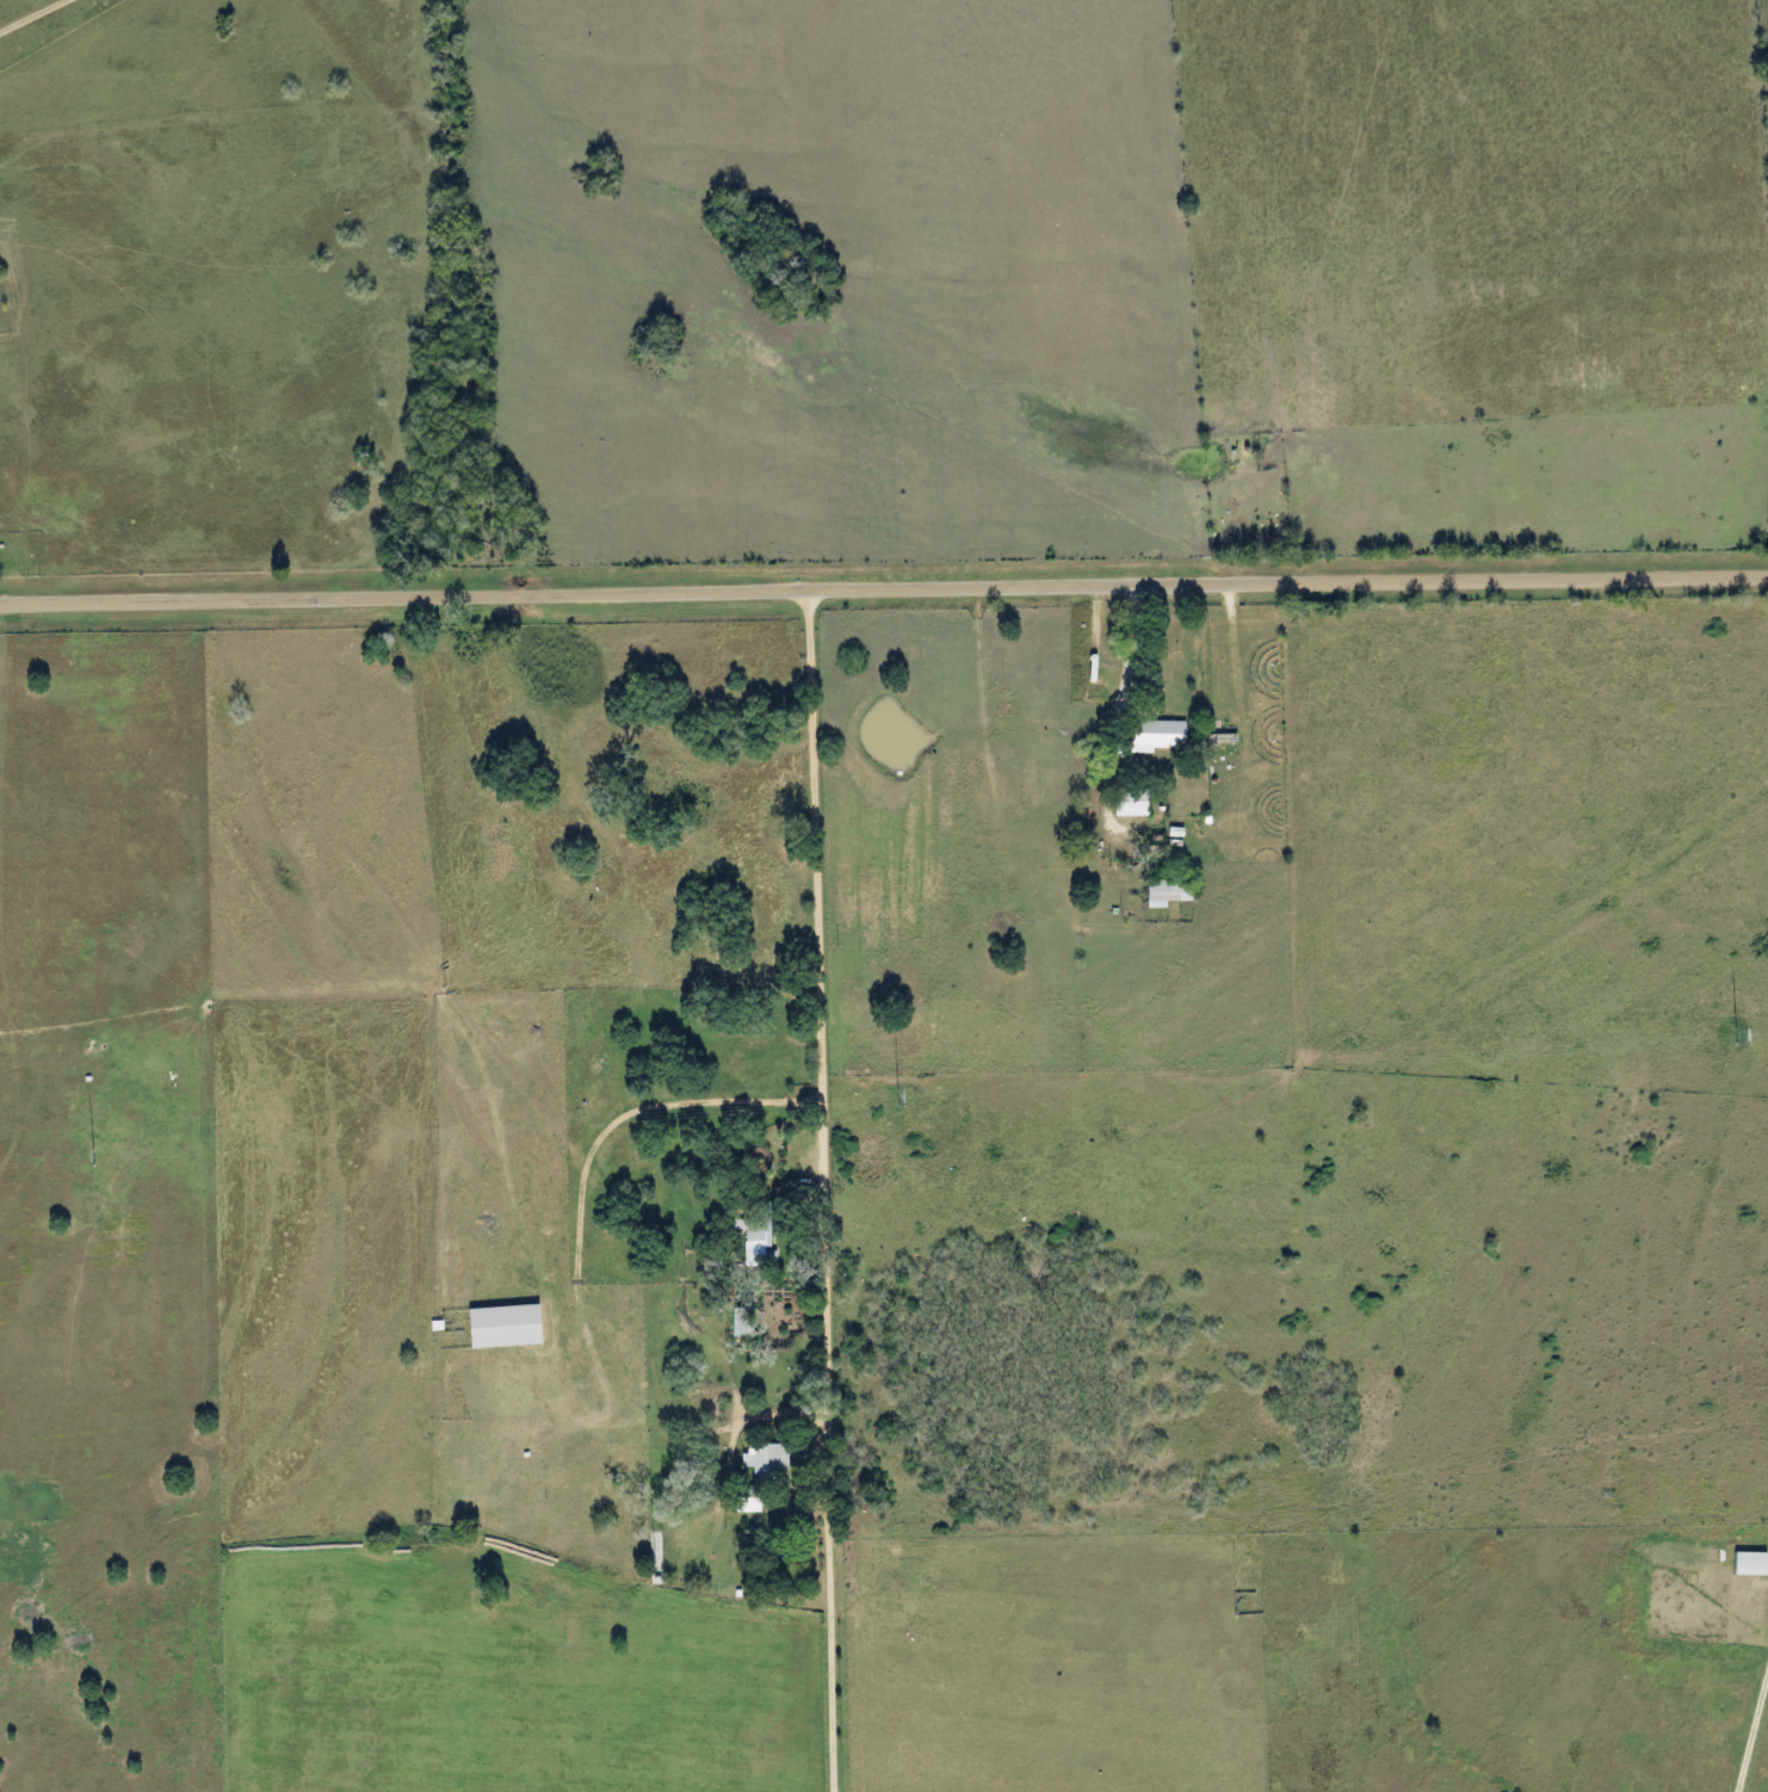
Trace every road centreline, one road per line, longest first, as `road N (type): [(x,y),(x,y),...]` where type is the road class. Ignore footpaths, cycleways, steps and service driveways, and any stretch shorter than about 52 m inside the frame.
road 1 (residential): [(0,601),(1767,578)]

